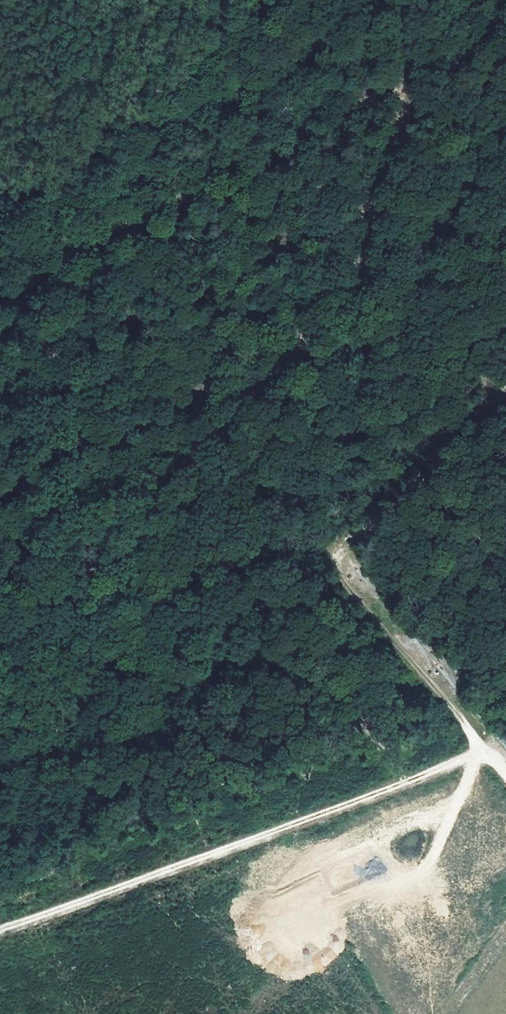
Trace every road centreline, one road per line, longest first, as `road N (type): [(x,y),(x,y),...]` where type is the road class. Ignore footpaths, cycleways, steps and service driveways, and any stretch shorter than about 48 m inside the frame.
road 1 (track): [(0,925),(486,747)]
road 2 (track): [(505,774),(331,565)]

